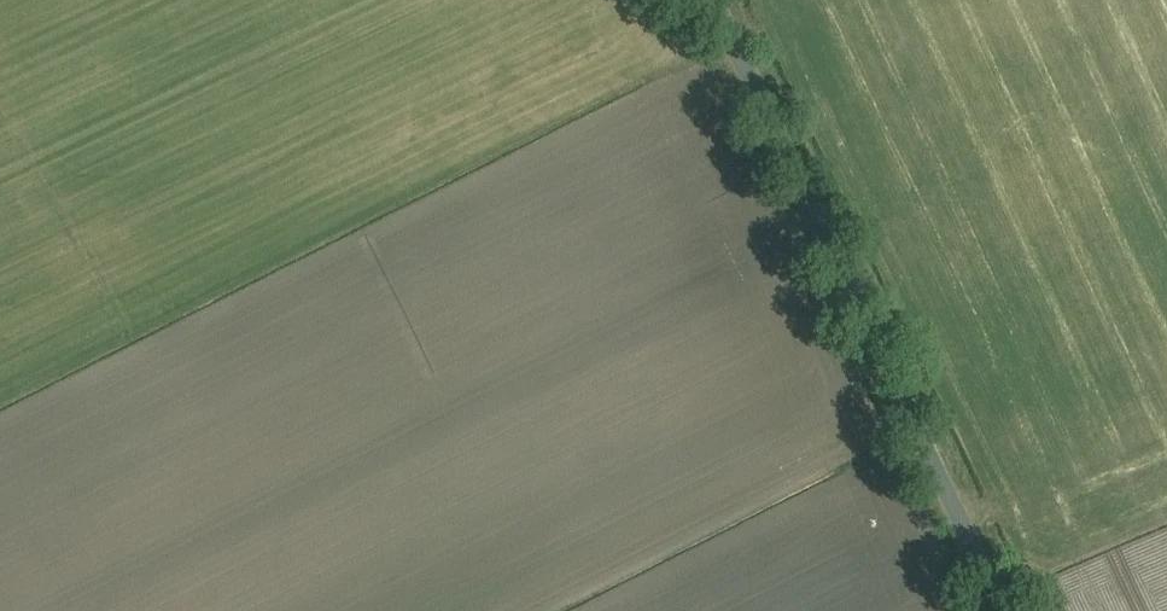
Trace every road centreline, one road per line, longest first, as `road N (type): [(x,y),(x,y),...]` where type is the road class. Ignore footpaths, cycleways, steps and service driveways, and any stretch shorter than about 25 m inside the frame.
road 1 (unclassified): [(1003,610),(712,0)]

